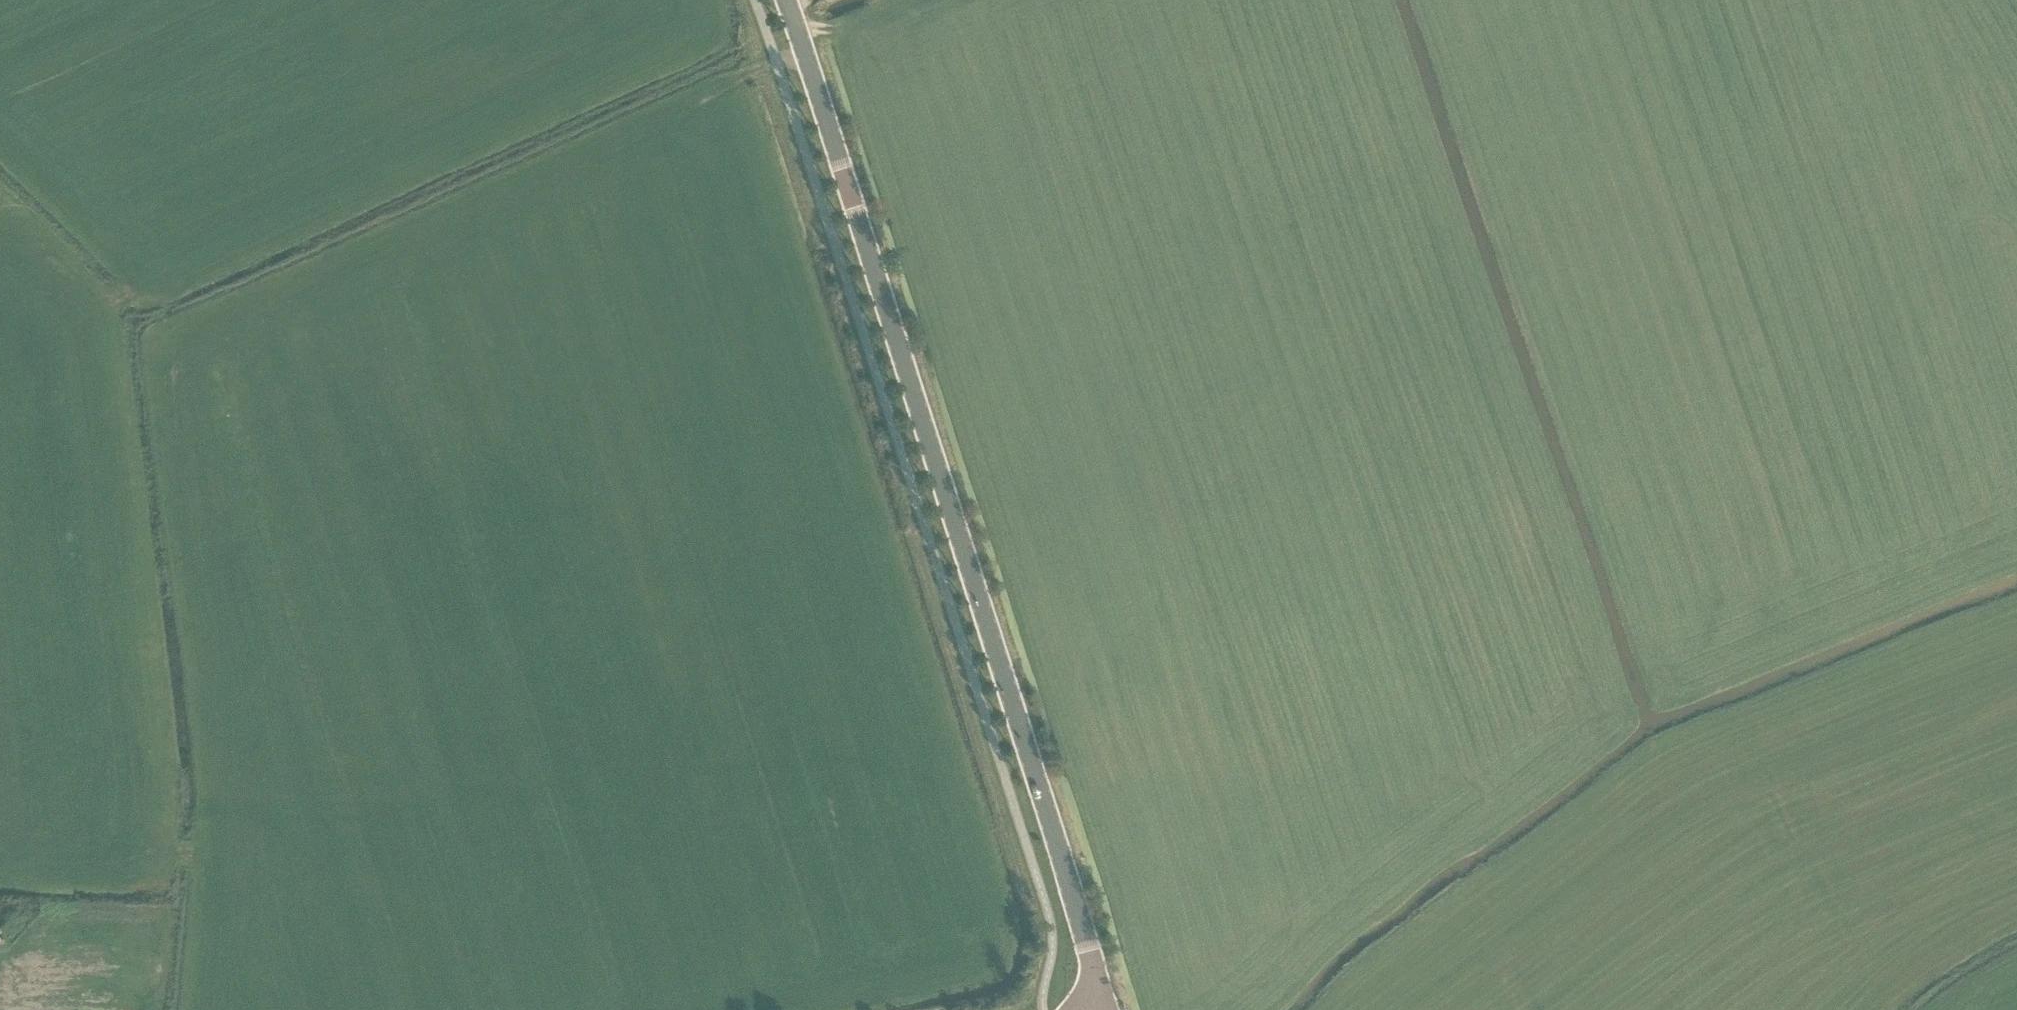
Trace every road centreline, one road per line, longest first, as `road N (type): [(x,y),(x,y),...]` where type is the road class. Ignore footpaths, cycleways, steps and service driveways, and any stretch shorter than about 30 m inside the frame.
road 1 (tertiary): [(1105,1009),(787,0)]

